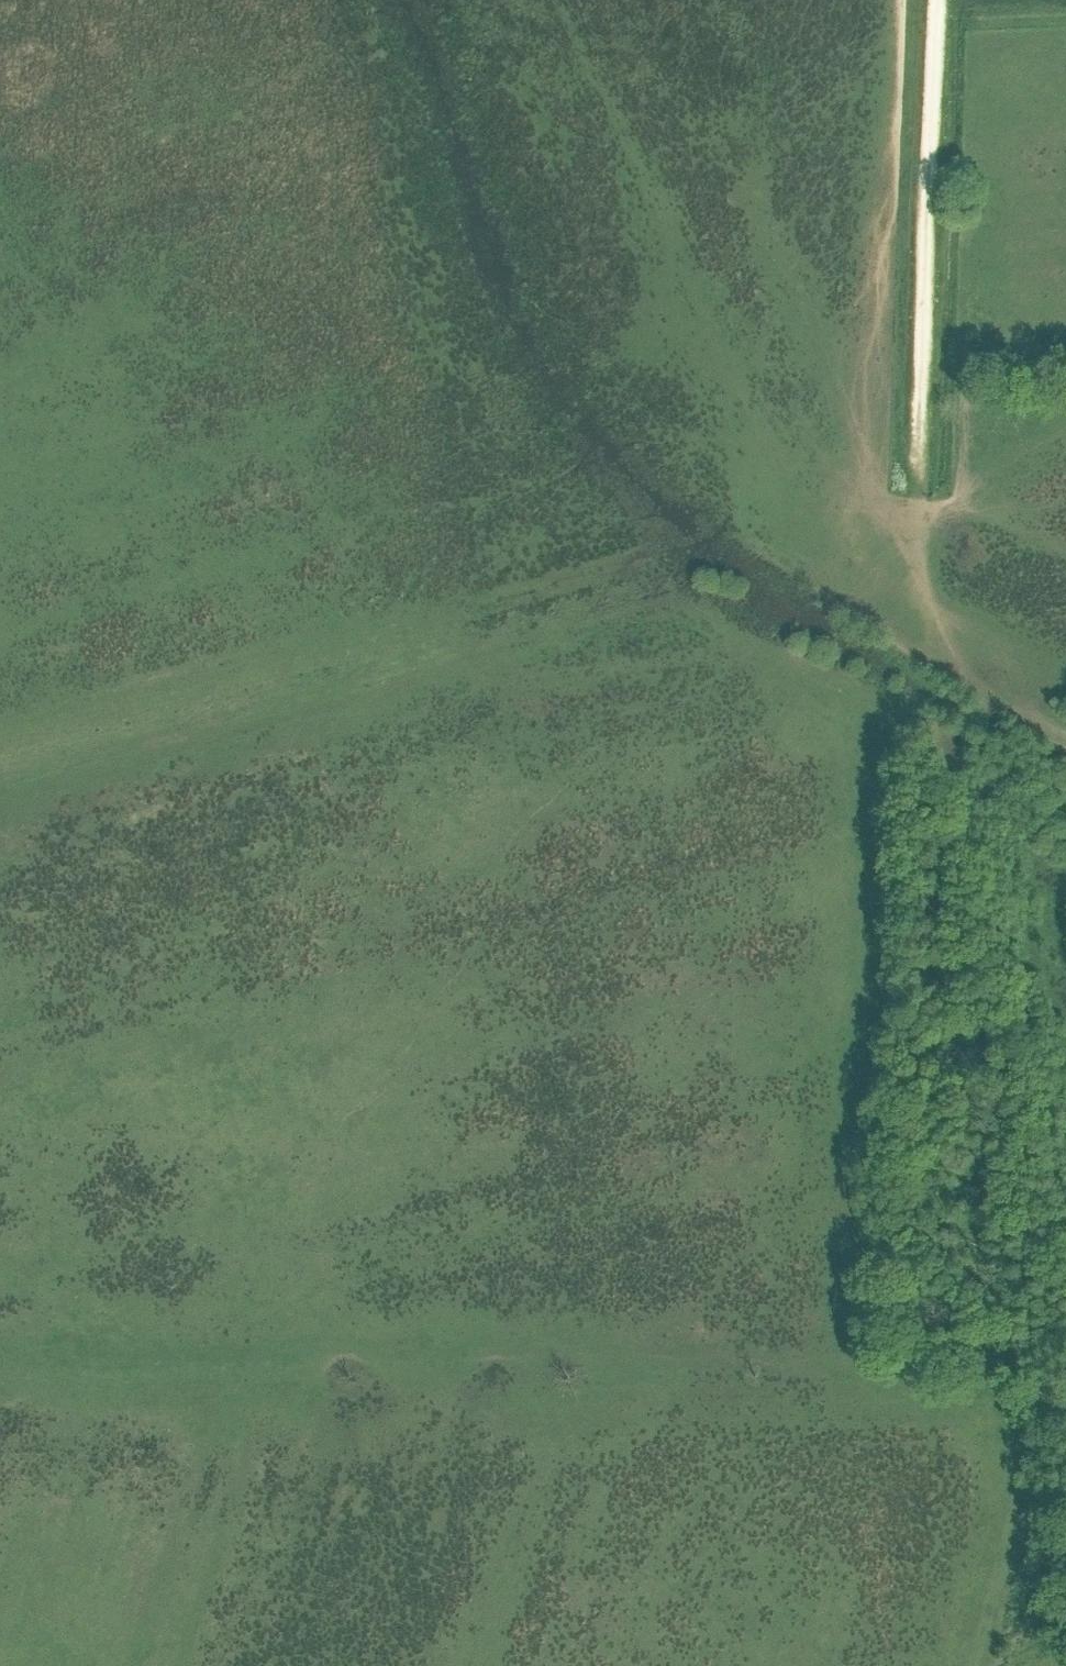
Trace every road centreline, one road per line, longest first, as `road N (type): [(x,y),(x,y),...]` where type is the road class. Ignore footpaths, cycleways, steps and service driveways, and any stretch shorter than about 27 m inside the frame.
road 1 (track): [(942,0),(919,613)]
road 2 (track): [(975,1665),(1050,1394)]

